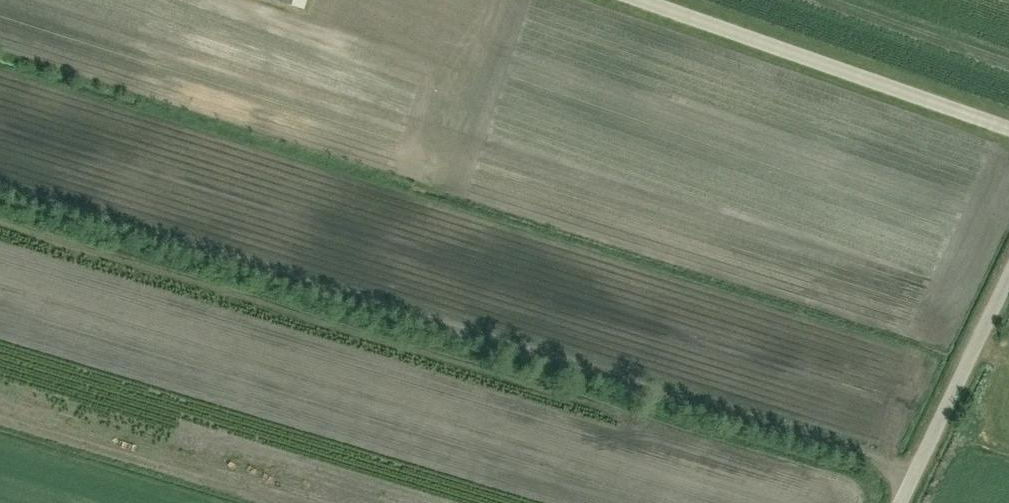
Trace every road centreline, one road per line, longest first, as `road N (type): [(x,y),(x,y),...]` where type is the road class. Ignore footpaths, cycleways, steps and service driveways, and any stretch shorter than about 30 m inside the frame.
road 1 (track): [(0,73),(891,347),(919,366)]
road 2 (track): [(912,472),(0,185)]
road 3 (unclassified): [(897,502),(1008,275)]

